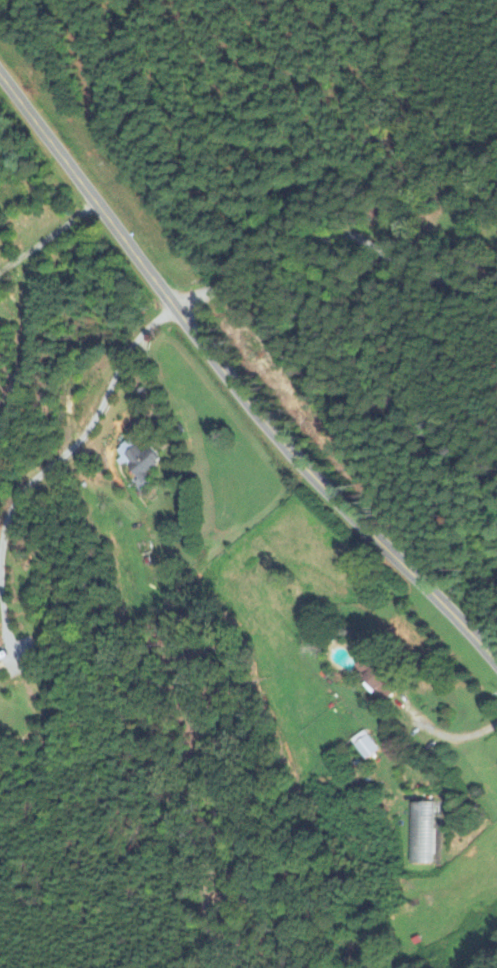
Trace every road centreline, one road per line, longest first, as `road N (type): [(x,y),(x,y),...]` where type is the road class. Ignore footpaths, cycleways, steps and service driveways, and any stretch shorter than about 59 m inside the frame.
road 1 (secondary): [(496,668),(180,306),(0,75)]

